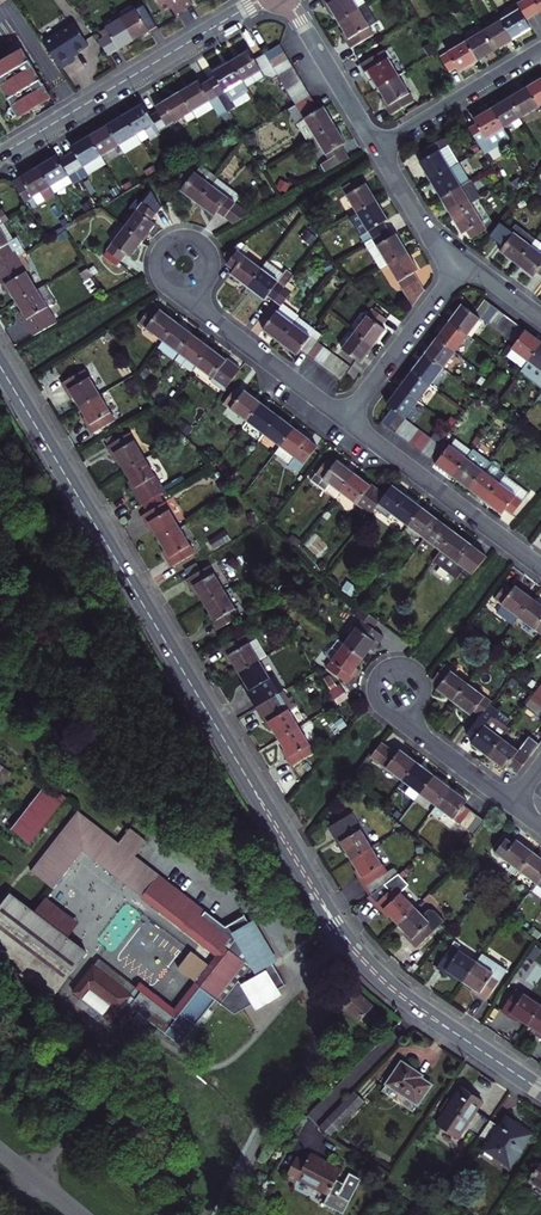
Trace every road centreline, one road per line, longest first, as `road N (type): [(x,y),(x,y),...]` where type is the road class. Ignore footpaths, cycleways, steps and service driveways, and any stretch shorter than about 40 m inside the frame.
road 1 (secondary): [(540,1091),(416,1008),(345,940),(0,367)]
road 2 (residential): [(259,0),(0,156)]
road 3 (residential): [(346,421),(540,567)]
road 4 (residential): [(346,421),(215,323),(198,292)]
road 5 (residential): [(463,263),(346,421)]
road 6 (residential): [(379,149),(540,51)]
road 7 (residential): [(288,3),(379,149)]
road 8 (residential): [(198,292),(214,276),(215,258),(204,242),(179,237),(164,246),(158,271),(166,286),(189,294)]
road 9 (residential): [(409,717),(423,704),(426,686),(416,670),(391,665),(373,682),(372,700),(400,719)]
road 10 (residential): [(379,149),(431,233),(463,263)]
road 11 (residential): [(514,802),(409,717)]

